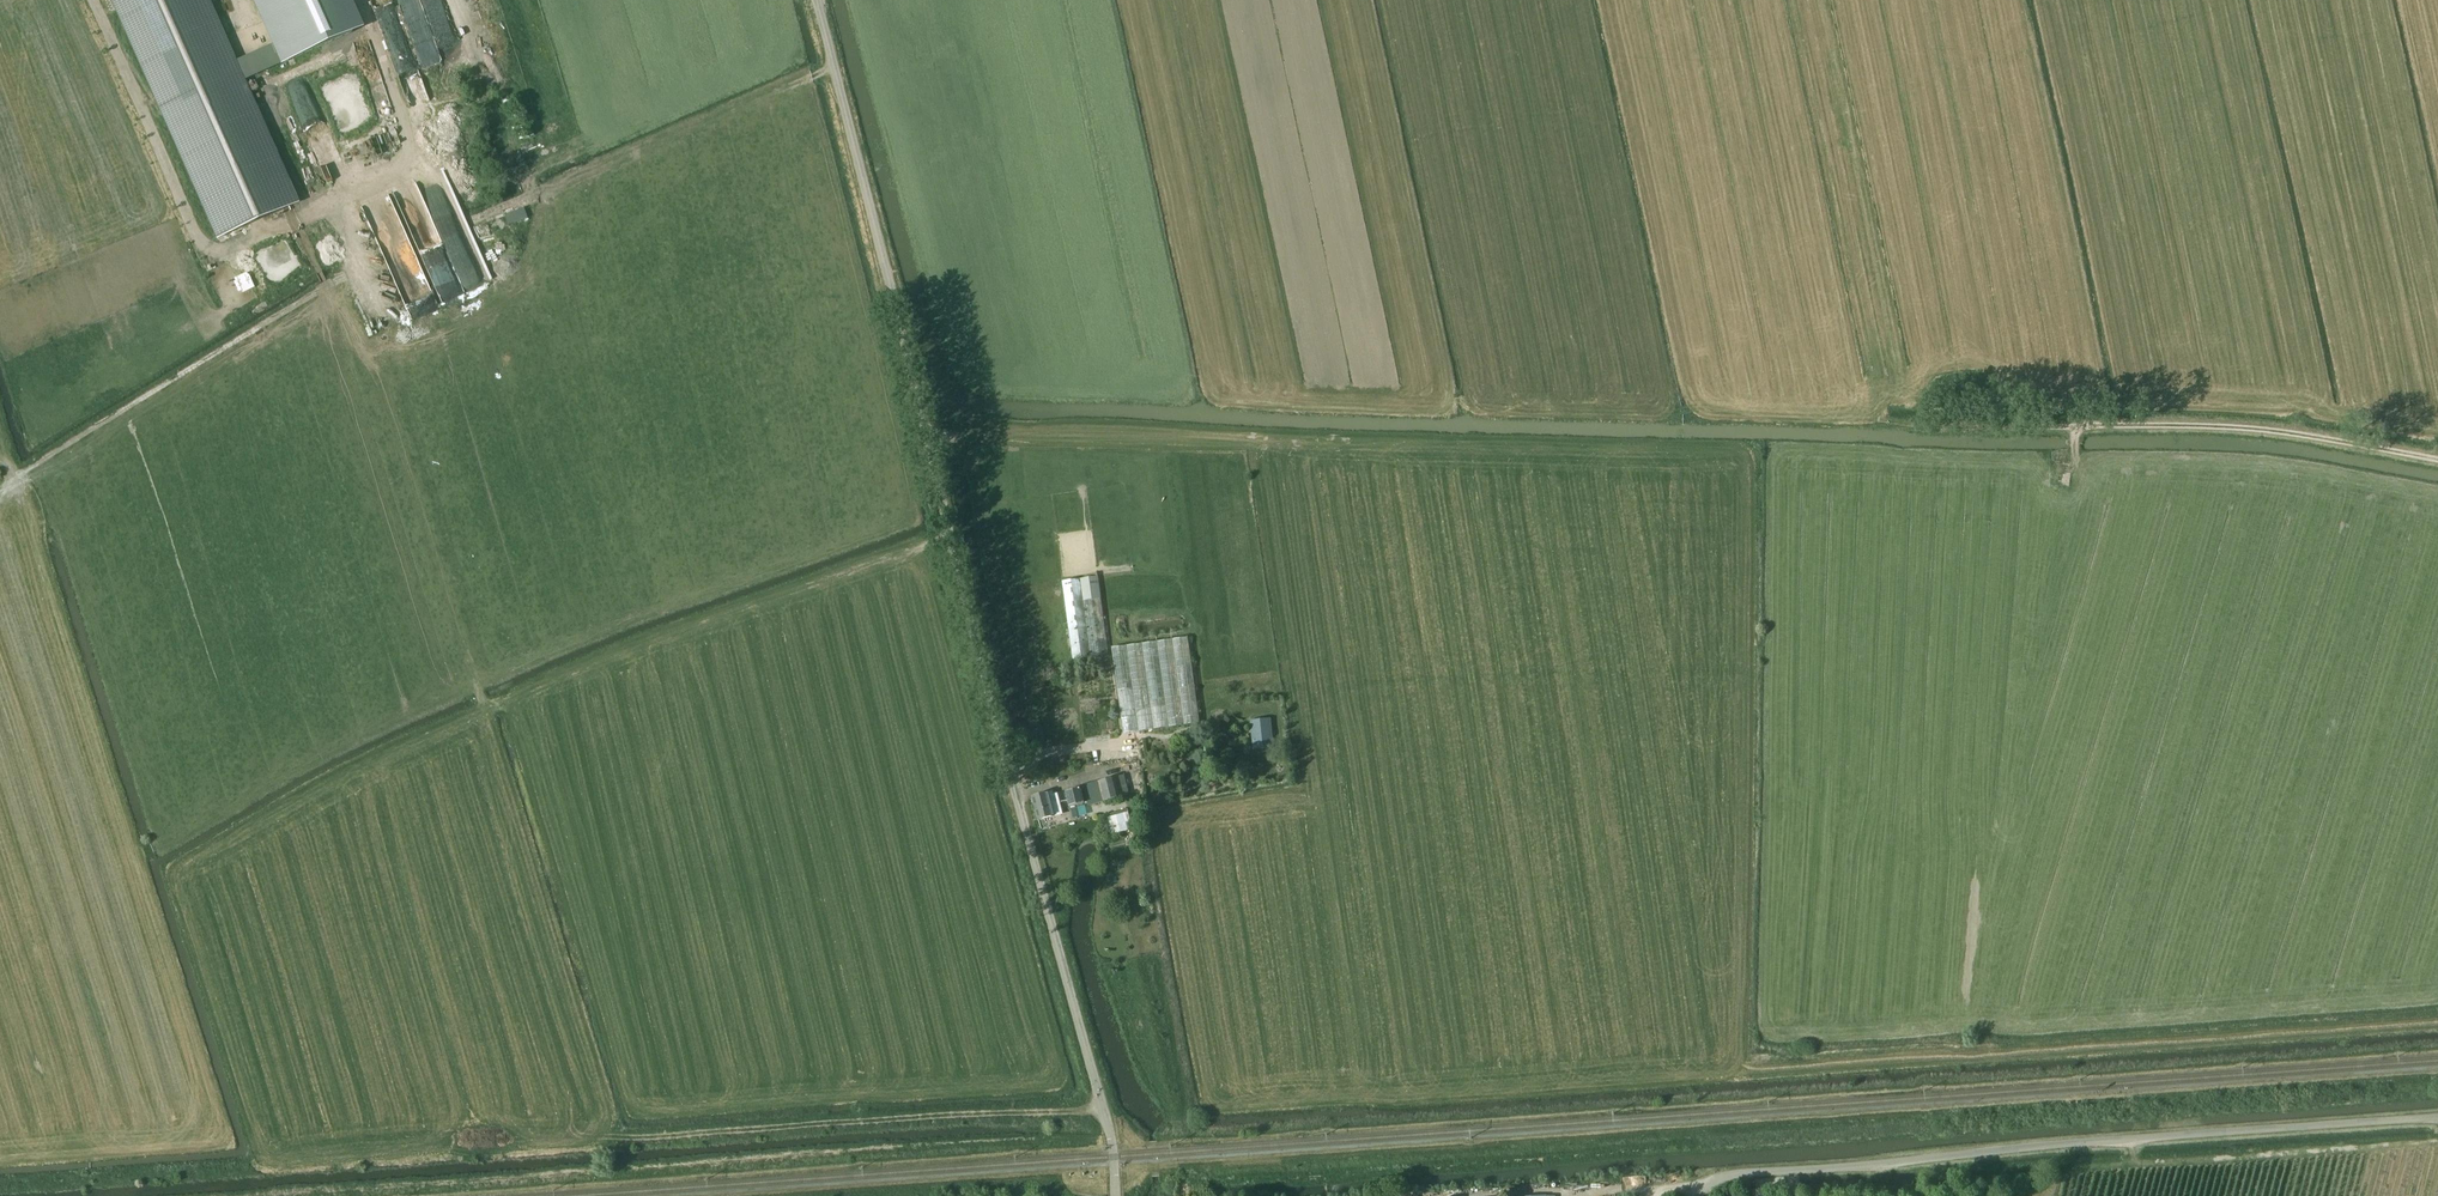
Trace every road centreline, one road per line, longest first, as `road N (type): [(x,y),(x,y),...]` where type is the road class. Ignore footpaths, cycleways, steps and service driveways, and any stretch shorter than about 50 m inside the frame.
road 1 (unclassified): [(1115,1195),(1108,1130),(817,0)]
road 2 (track): [(0,1194),(1108,1130)]
road 3 (unclassified): [(1702,1195),(1721,1178),(1743,1174),(2437,1118)]
road 4 (track): [(1903,425),(2285,435),(2437,463)]

